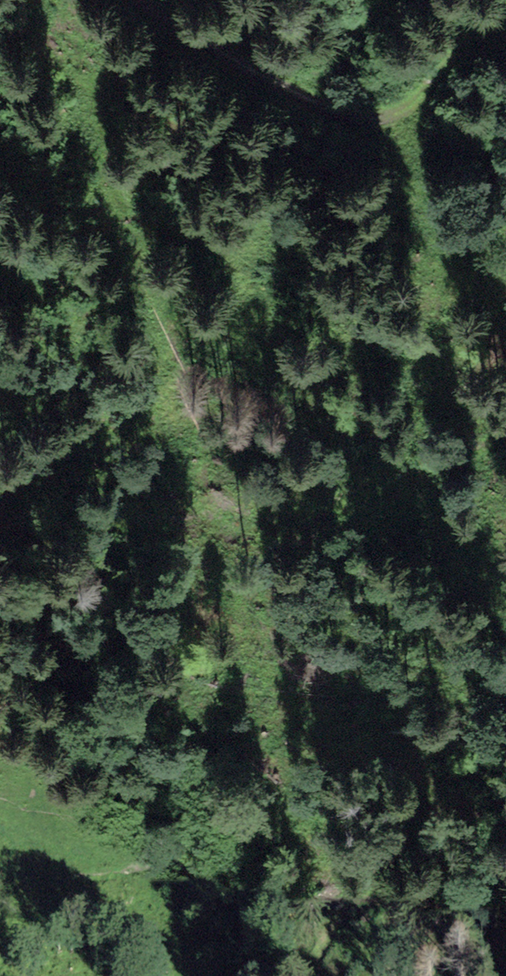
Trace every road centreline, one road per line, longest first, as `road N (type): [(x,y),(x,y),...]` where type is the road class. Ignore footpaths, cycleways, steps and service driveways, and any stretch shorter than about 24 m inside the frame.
road 1 (track): [(0,742),(46,755),(120,798),(240,913),(385,901),(505,907)]
road 2 (track): [(143,0),(272,80),(359,120),(382,121),(416,101),(448,57),(505,17)]
road 3 (track): [(505,446),(436,459),(305,514),(182,511),(91,525)]
road 4 (track): [(0,867),(106,875),(175,855)]

